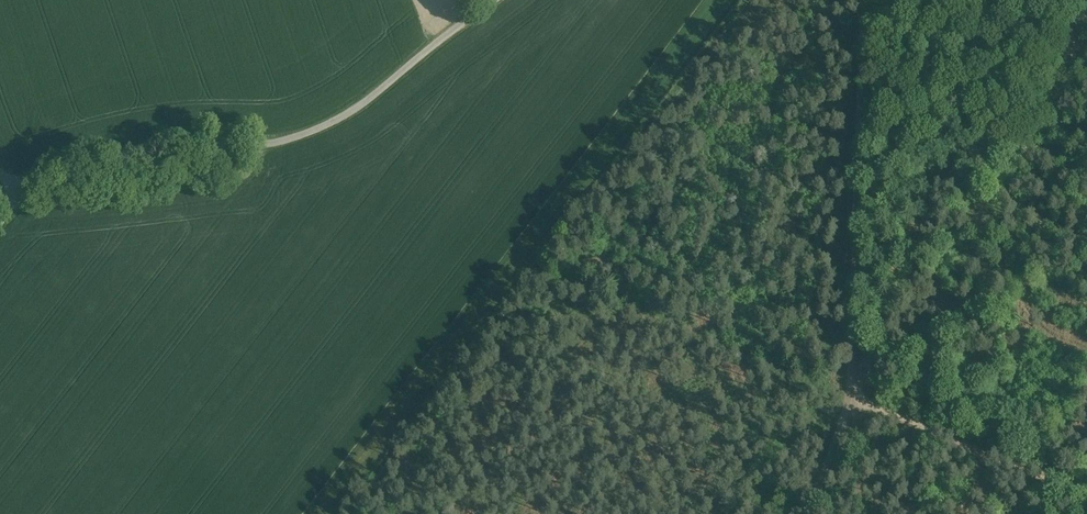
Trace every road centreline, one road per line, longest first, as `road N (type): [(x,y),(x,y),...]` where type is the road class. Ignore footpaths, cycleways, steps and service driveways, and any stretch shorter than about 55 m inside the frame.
road 1 (track): [(353,513),(753,0)]
road 2 (unclassified): [(23,194),(99,157),(174,145),(265,145),(327,125),(495,0)]
road 3 (track): [(853,397),(866,0)]
road 4 (track): [(853,397),(1086,489)]
road 5 (track): [(808,513),(853,397)]

